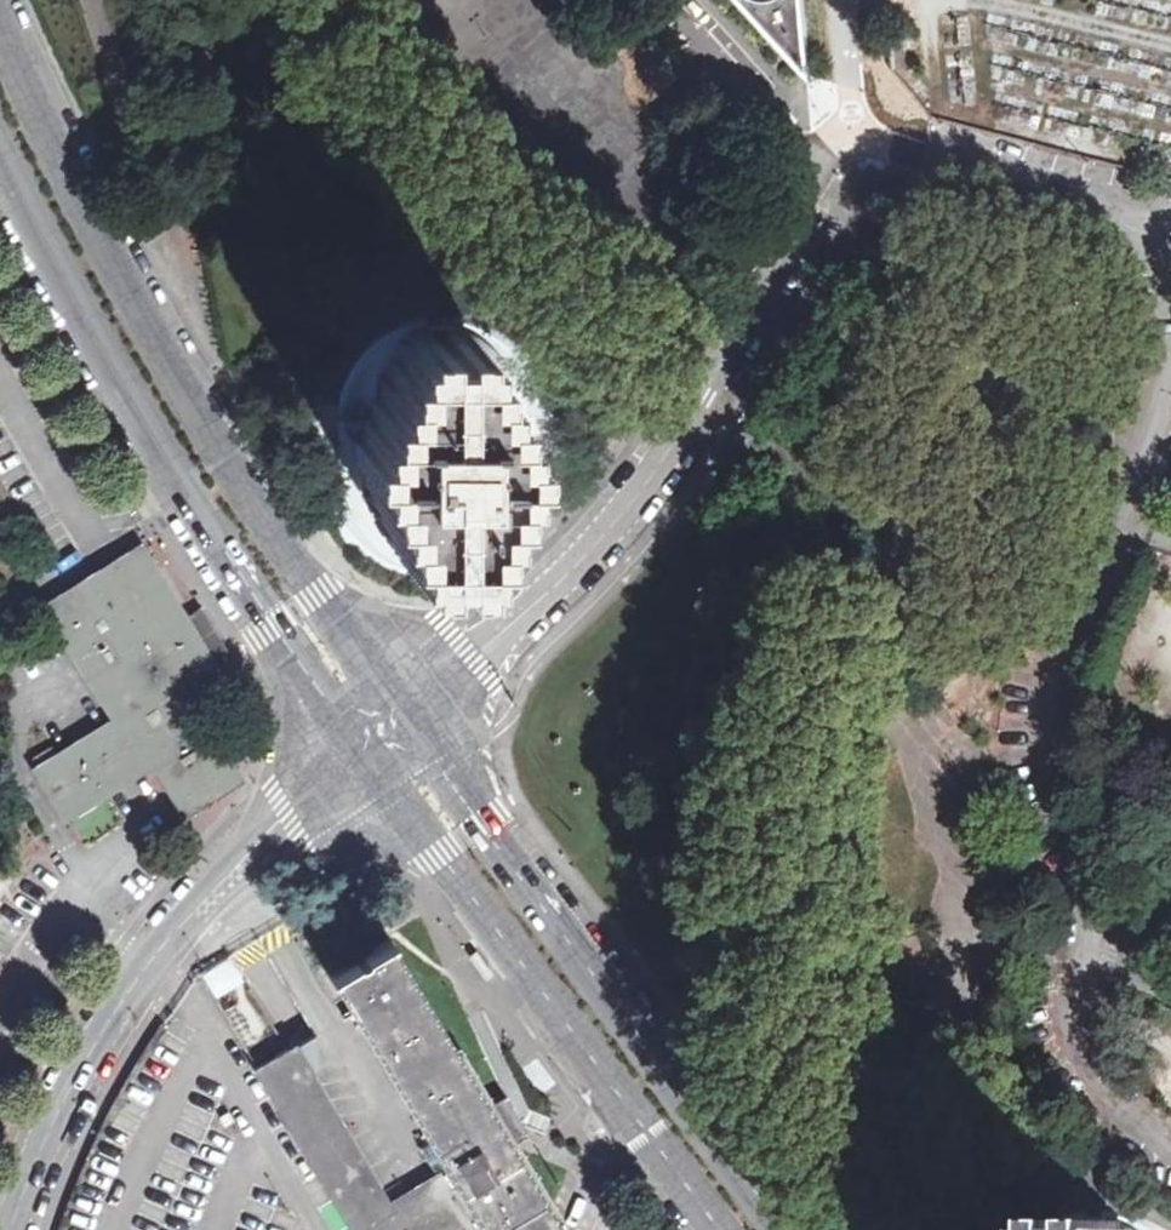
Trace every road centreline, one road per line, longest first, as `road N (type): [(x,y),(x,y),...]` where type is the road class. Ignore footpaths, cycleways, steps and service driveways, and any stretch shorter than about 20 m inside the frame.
road 1 (secondary): [(408,716),(256,515),(0,31)]
road 2 (secondary): [(0,148),(121,395),(357,757)]
road 3 (residential): [(408,716),(579,562),(662,463),(717,377),(819,160)]
road 4 (secondary): [(784,1229),(408,716)]
road 5 (secondary): [(357,757),(719,1229)]
road 6 (residential): [(25,1229),(86,1079),(163,946),(251,852),(357,757)]
road 7 (residential): [(1170,400),(1052,695),(1056,761),(1091,877),(1088,956)]
road 8 (residential): [(844,117),(1101,209),(1170,262)]
road 9 (residential): [(1088,956),(1056,1010),(1068,1062),(1170,1161)]
road 10 (unclassified): [(671,0),(760,110),(819,160)]

